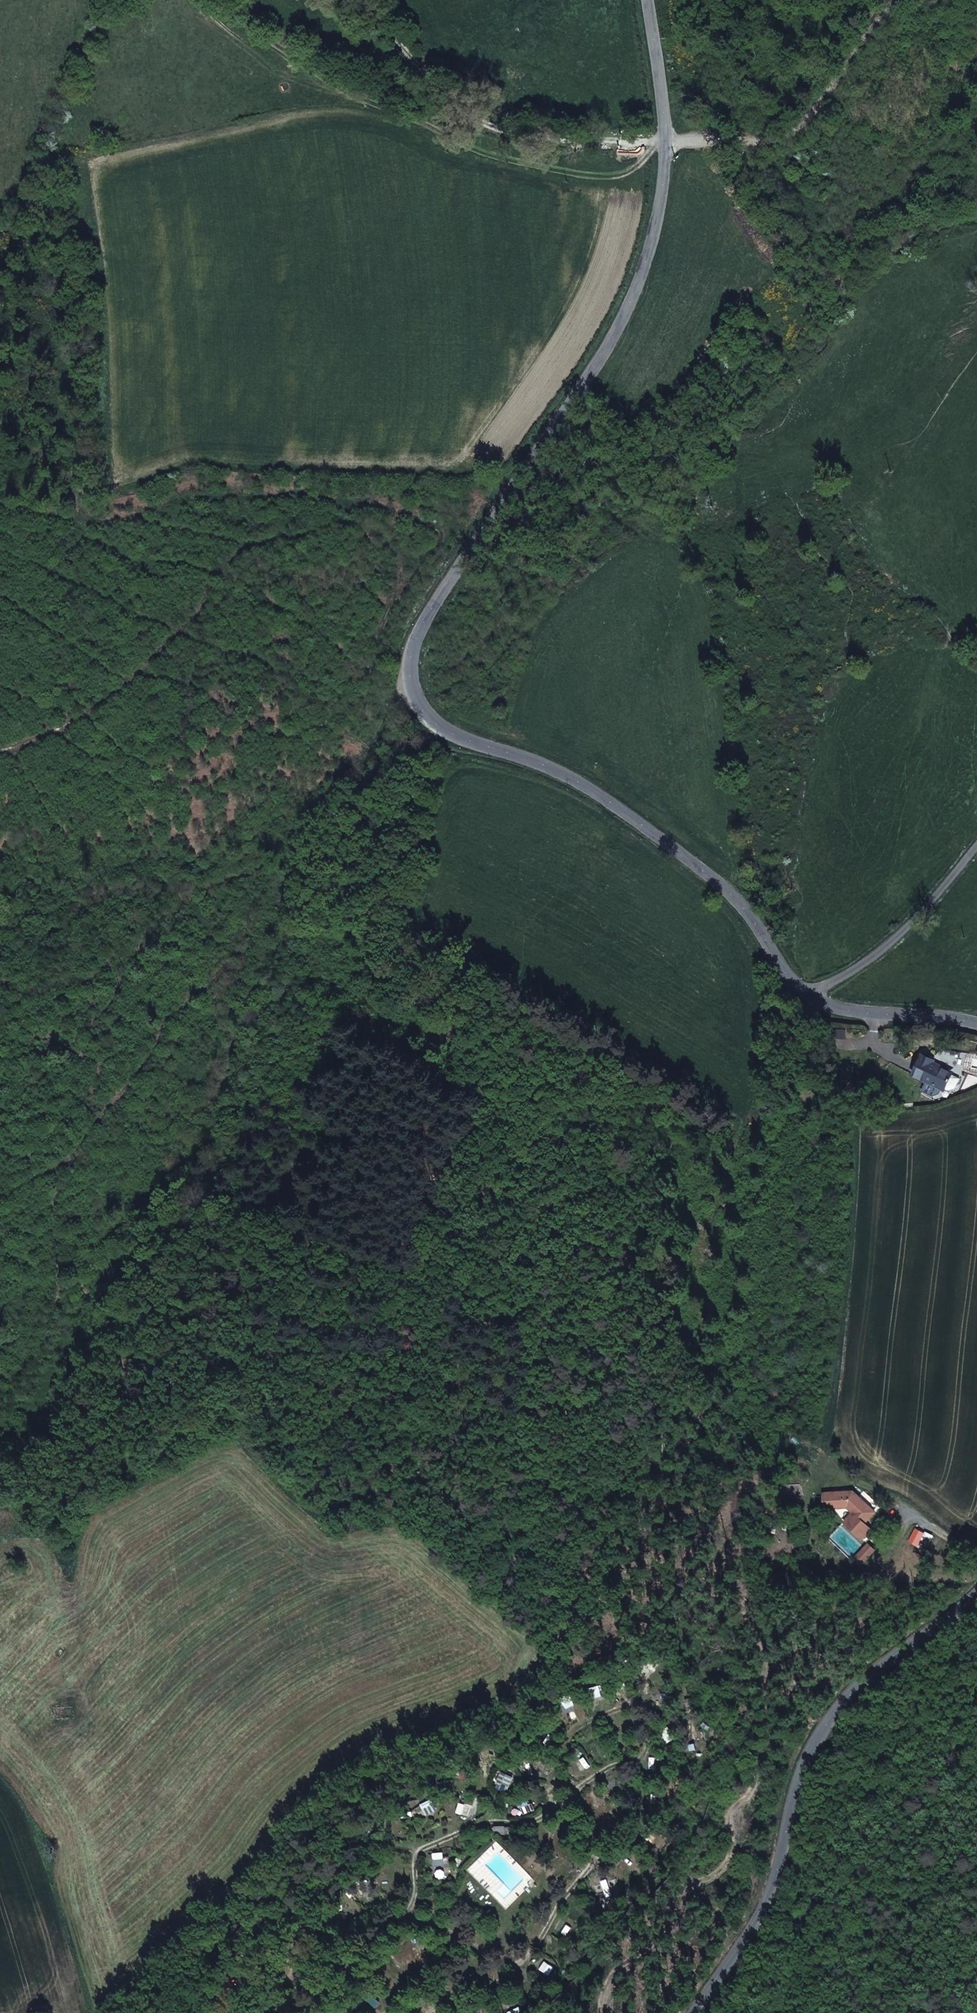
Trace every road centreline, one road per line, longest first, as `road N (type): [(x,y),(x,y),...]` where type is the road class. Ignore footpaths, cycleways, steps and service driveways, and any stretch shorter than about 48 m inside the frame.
road 1 (secondary): [(648,0),(667,141),(654,235),(596,365),(427,614),(408,672),(415,702),(435,726),(594,790),(699,866),(728,893),(788,979),(823,1006),(976,1027)]
road 2 (secondary): [(976,1593),(866,1684),(811,1750),(771,1897),(695,2012)]
road 3 (track): [(667,141),(752,138),(798,114),(900,0)]
road 4 (track): [(95,2012),(45,1852)]

